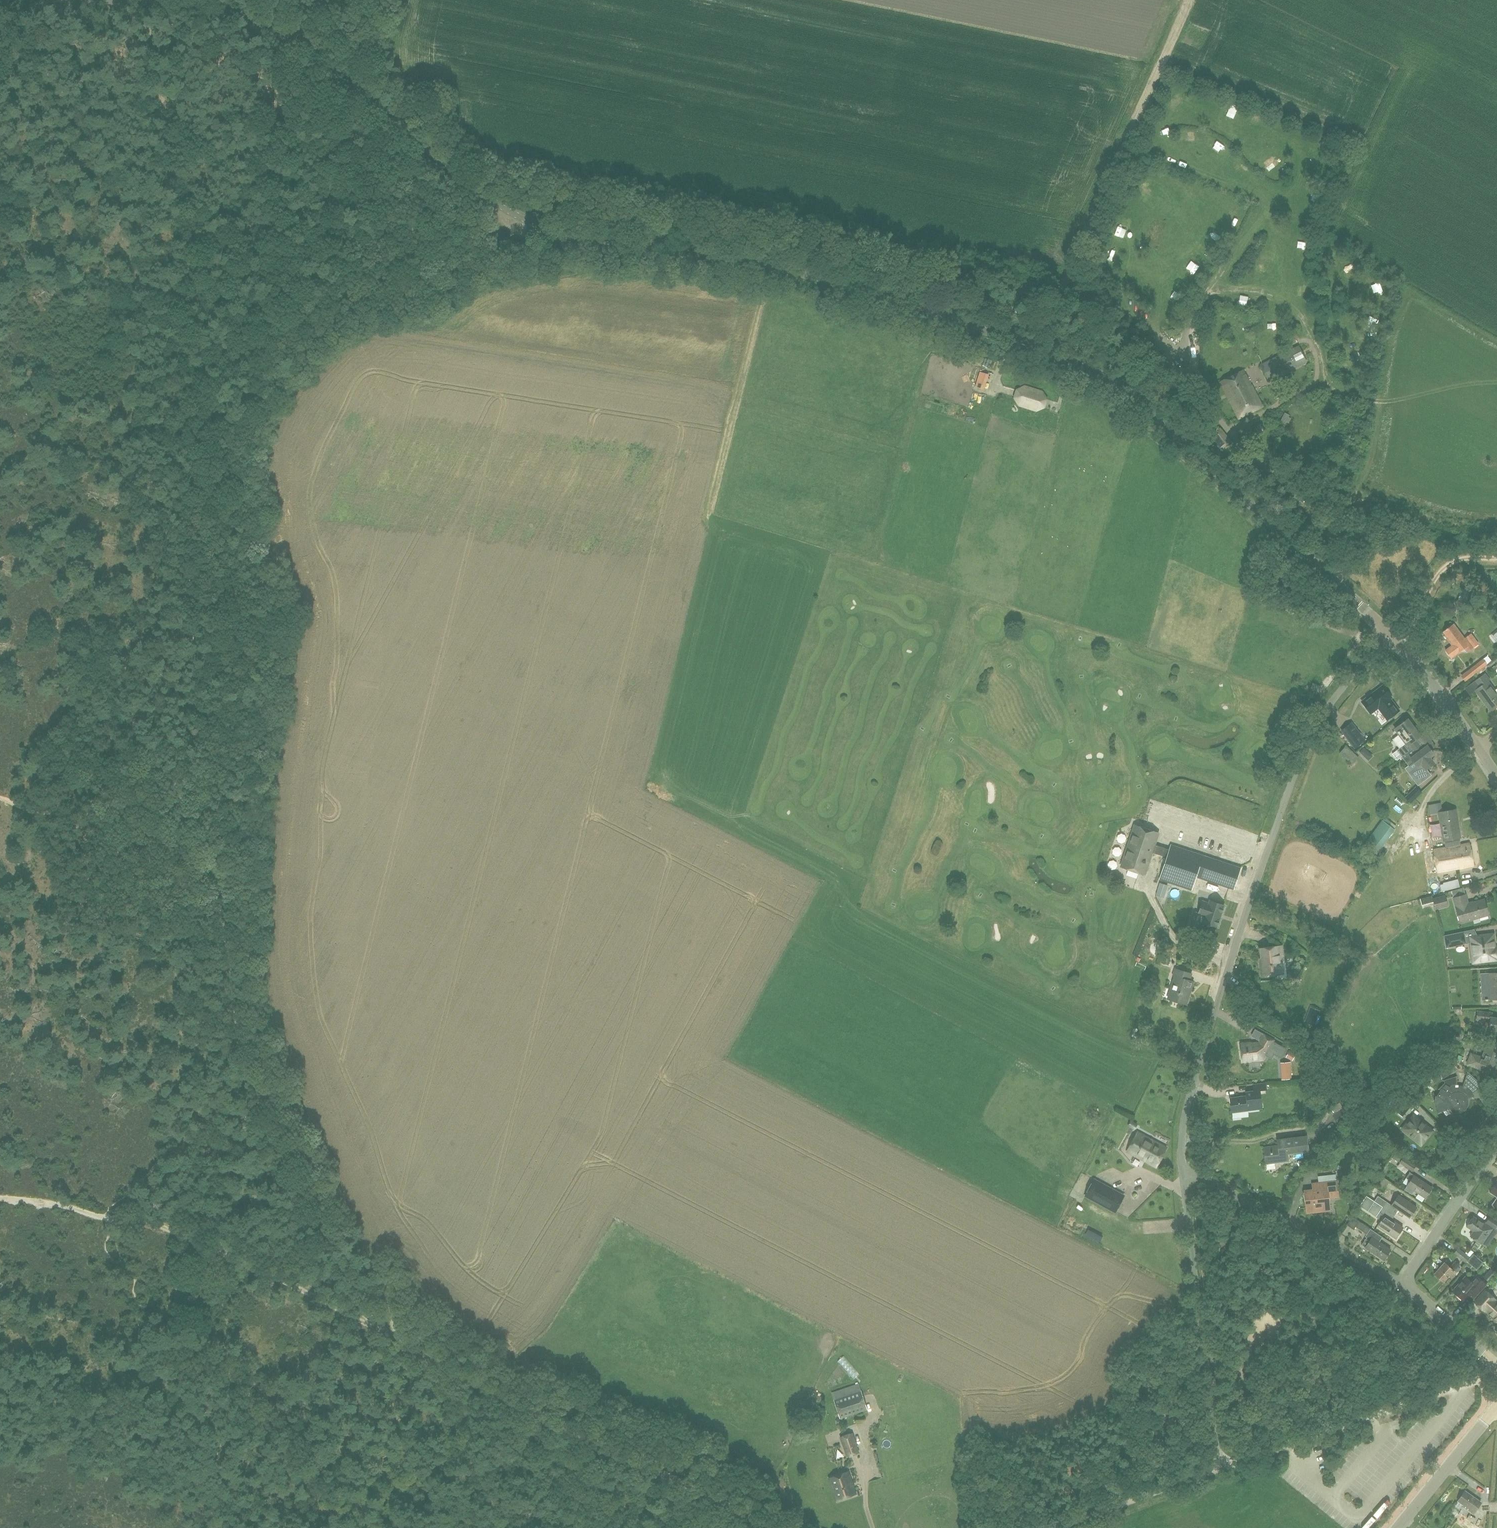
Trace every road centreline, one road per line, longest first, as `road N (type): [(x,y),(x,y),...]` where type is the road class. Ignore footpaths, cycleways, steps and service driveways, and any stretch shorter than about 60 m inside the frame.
road 1 (tertiary): [(1388,633),(1133,395),(1093,371),(826,277),(547,228),(489,198),(282,34),(209,7),(134,0)]
road 2 (residential): [(1183,1170),(1188,1101),(1306,747),(1388,633)]
road 3 (track): [(1190,0),(1041,329)]
road 4 (track): [(1335,582),(1338,552),(1241,447),(1190,372),(1187,333),(1203,298)]
road 5 (track): [(108,1217),(179,1232),(398,1340)]
road 6 (residential): [(1220,1468),(1183,1170)]
road 7 (residential): [(1220,1468),(1496,1372)]
road 8 (residential): [(1183,1170),(1403,1283)]
road 9 (track): [(1203,298),(1235,290),(1276,296),(1314,339),(1332,385),(1378,401)]
road 10 (residential): [(1055,1527),(1220,1468)]
road 11 (residential): [(1403,1283),(1496,1145)]
road 12 (tertiary): [(1398,1527),(1496,1405)]
road 13 (track): [(1232,435),(1314,384),(1314,348),(1301,341)]
road 14 (tertiary): [(1479,748),(1388,633)]
road 15 (track): [(1496,557),(1447,565),(1397,641)]
road 16 (residential): [(1496,1366),(1403,1283)]

